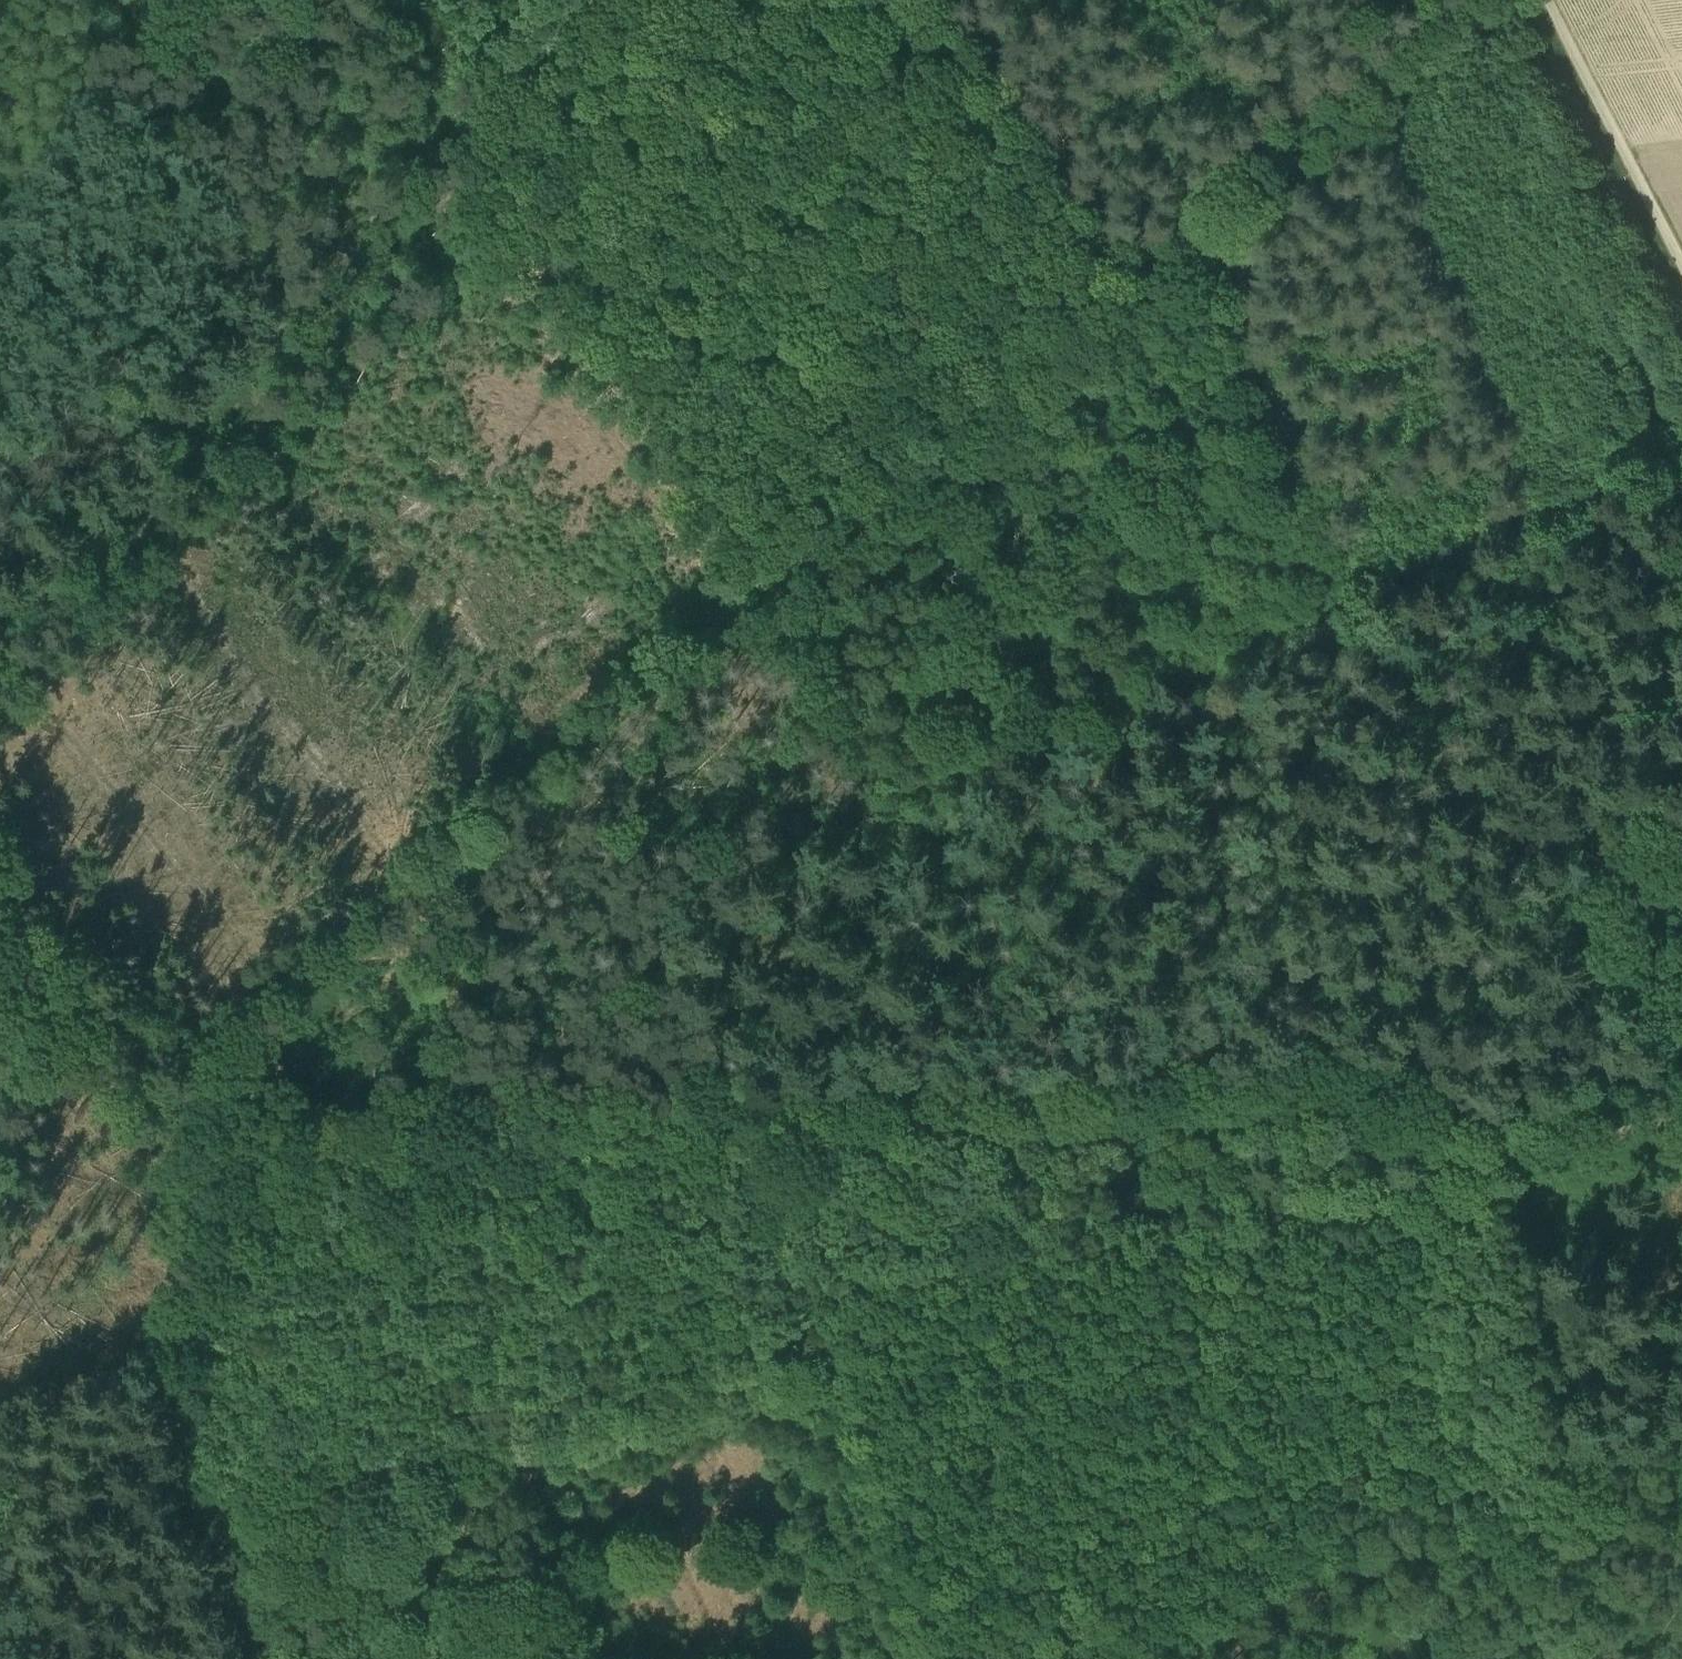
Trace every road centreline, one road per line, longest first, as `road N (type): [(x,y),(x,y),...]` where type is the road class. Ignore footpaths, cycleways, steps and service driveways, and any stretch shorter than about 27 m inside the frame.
road 1 (track): [(0,631),(576,0)]
road 2 (track): [(1681,461),(1398,565)]
road 3 (track): [(1550,0),(1681,264)]
road 4 (track): [(203,1122),(151,1394)]

